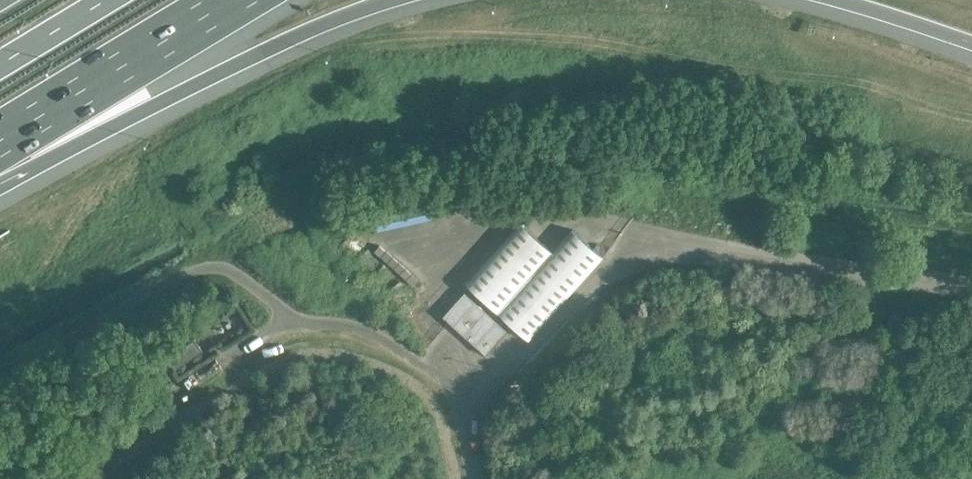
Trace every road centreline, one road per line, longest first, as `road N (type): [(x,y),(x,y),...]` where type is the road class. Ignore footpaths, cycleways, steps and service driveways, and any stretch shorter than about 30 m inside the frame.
road 1 (motorway): [(0,154),(150,102),(385,0)]
road 2 (motorway): [(0,137),(222,0)]
road 3 (track): [(174,393),(90,458),(40,478)]
road 4 (motorway): [(844,0),(971,44)]

